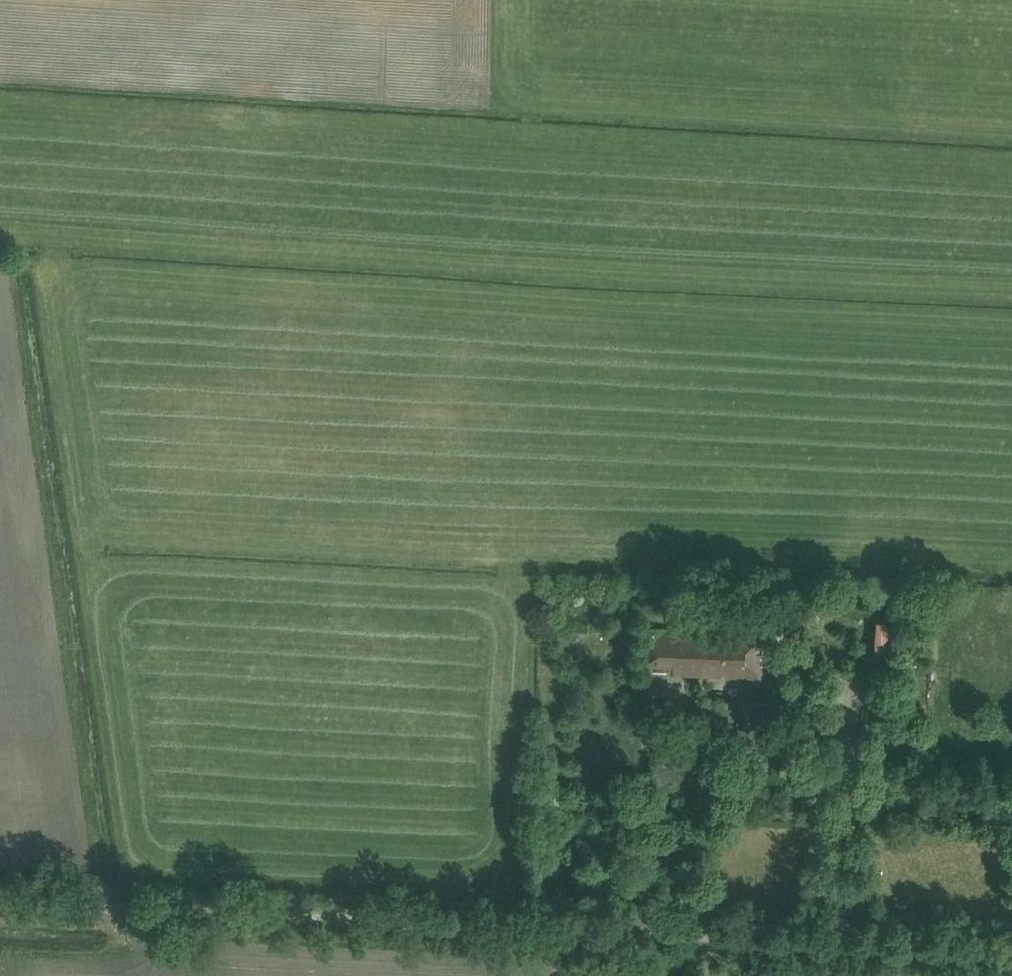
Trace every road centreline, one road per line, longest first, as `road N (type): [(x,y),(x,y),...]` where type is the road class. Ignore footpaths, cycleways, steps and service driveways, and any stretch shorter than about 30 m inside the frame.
road 1 (track): [(0,904),(652,931)]
road 2 (unclassified): [(1011,950),(652,931)]

